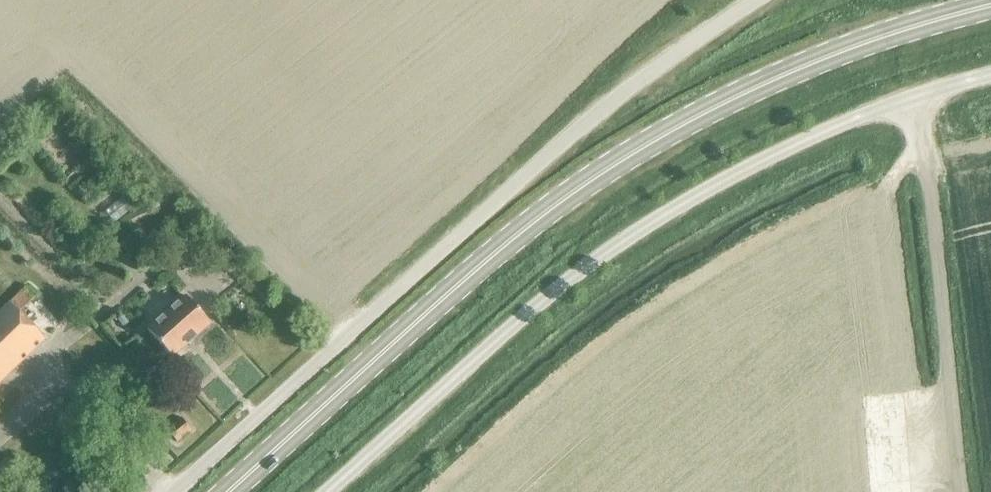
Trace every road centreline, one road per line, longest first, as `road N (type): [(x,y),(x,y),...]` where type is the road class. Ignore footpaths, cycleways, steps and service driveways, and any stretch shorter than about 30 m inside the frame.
road 1 (secondary): [(235,491),(549,214),(632,156),(744,95),(878,43),(990,12)]
road 2 (unclassified): [(175,491),(613,106),(760,0)]
road 3 (unclassified): [(327,491),(617,246),(772,155),(913,96)]
road 4 (unclassified): [(962,491),(928,164),(913,96)]

